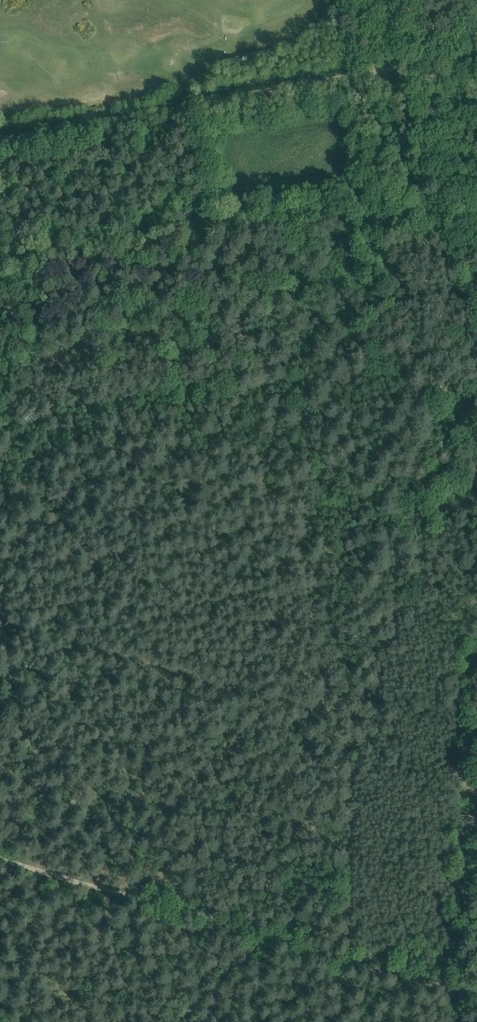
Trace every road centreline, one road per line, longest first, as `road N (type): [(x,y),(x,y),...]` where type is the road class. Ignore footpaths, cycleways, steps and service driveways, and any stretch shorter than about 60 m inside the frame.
road 1 (track): [(470,991),(0,852)]
road 2 (track): [(0,145),(476,53)]

